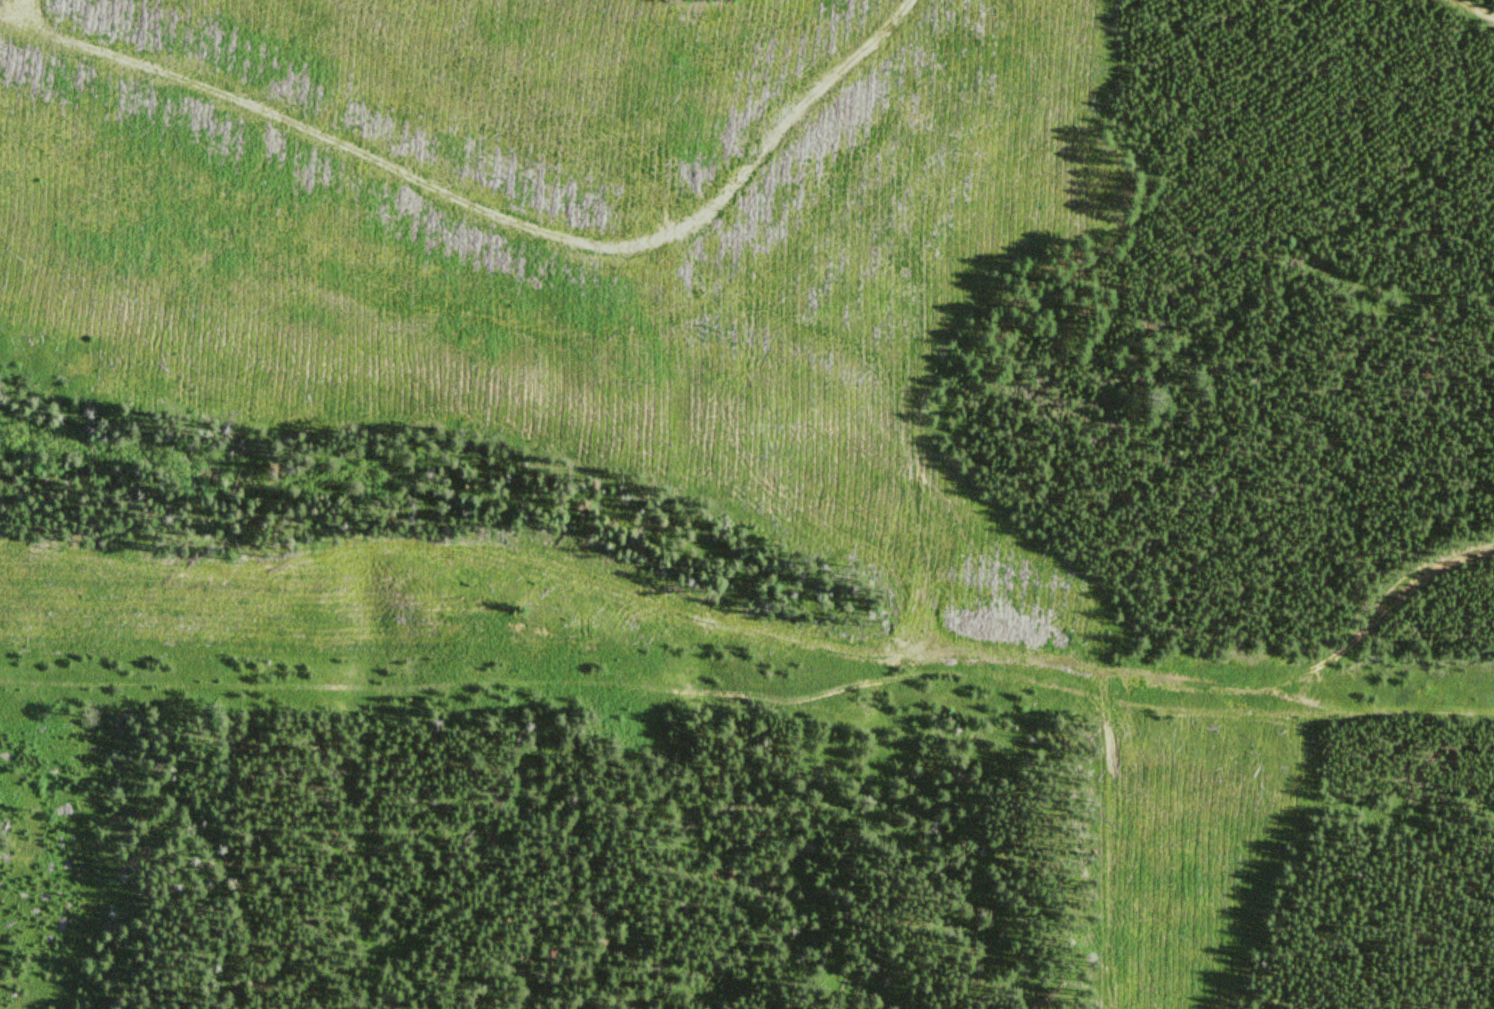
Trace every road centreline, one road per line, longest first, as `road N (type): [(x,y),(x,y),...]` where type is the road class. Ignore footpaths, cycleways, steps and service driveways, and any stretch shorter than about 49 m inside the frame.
road 1 (track): [(1493,717),(1158,711),(991,670),(882,678),(778,706),(581,686),(0,679)]
road 2 (track): [(1213,713),(1260,678),(1333,652),(1412,575),(1493,540)]

